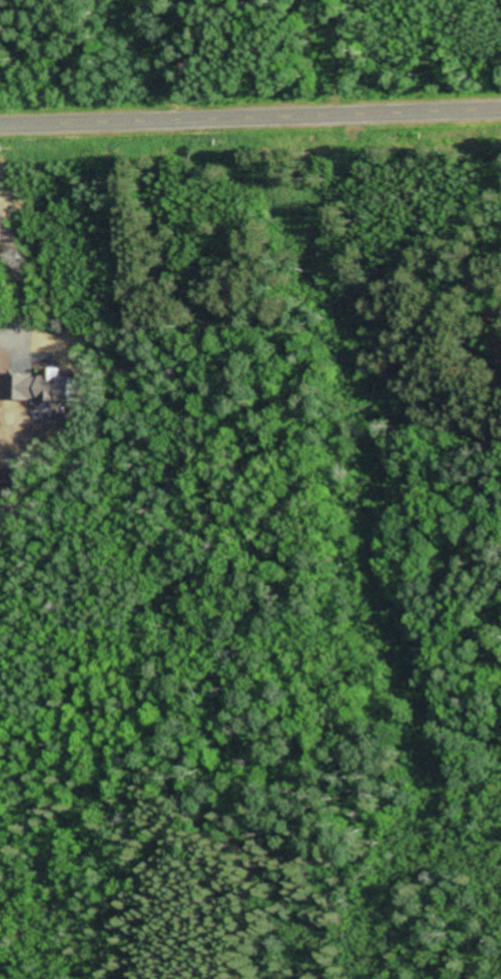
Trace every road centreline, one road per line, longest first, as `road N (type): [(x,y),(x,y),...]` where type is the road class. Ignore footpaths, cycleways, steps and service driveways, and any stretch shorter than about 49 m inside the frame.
road 1 (tertiary): [(500,110),(0,129)]

